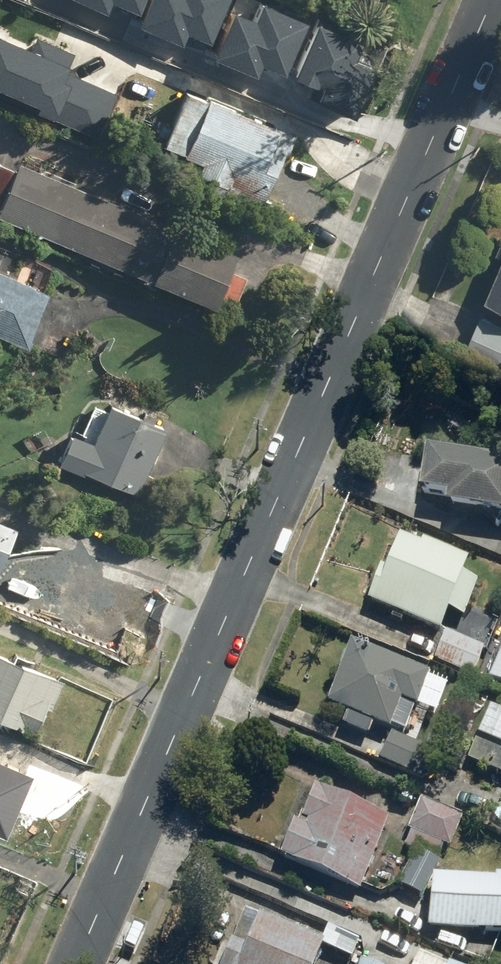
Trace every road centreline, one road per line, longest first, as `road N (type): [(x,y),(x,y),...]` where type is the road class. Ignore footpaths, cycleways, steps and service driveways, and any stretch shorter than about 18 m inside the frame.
road 1 (residential): [(491,0),(74,963)]

